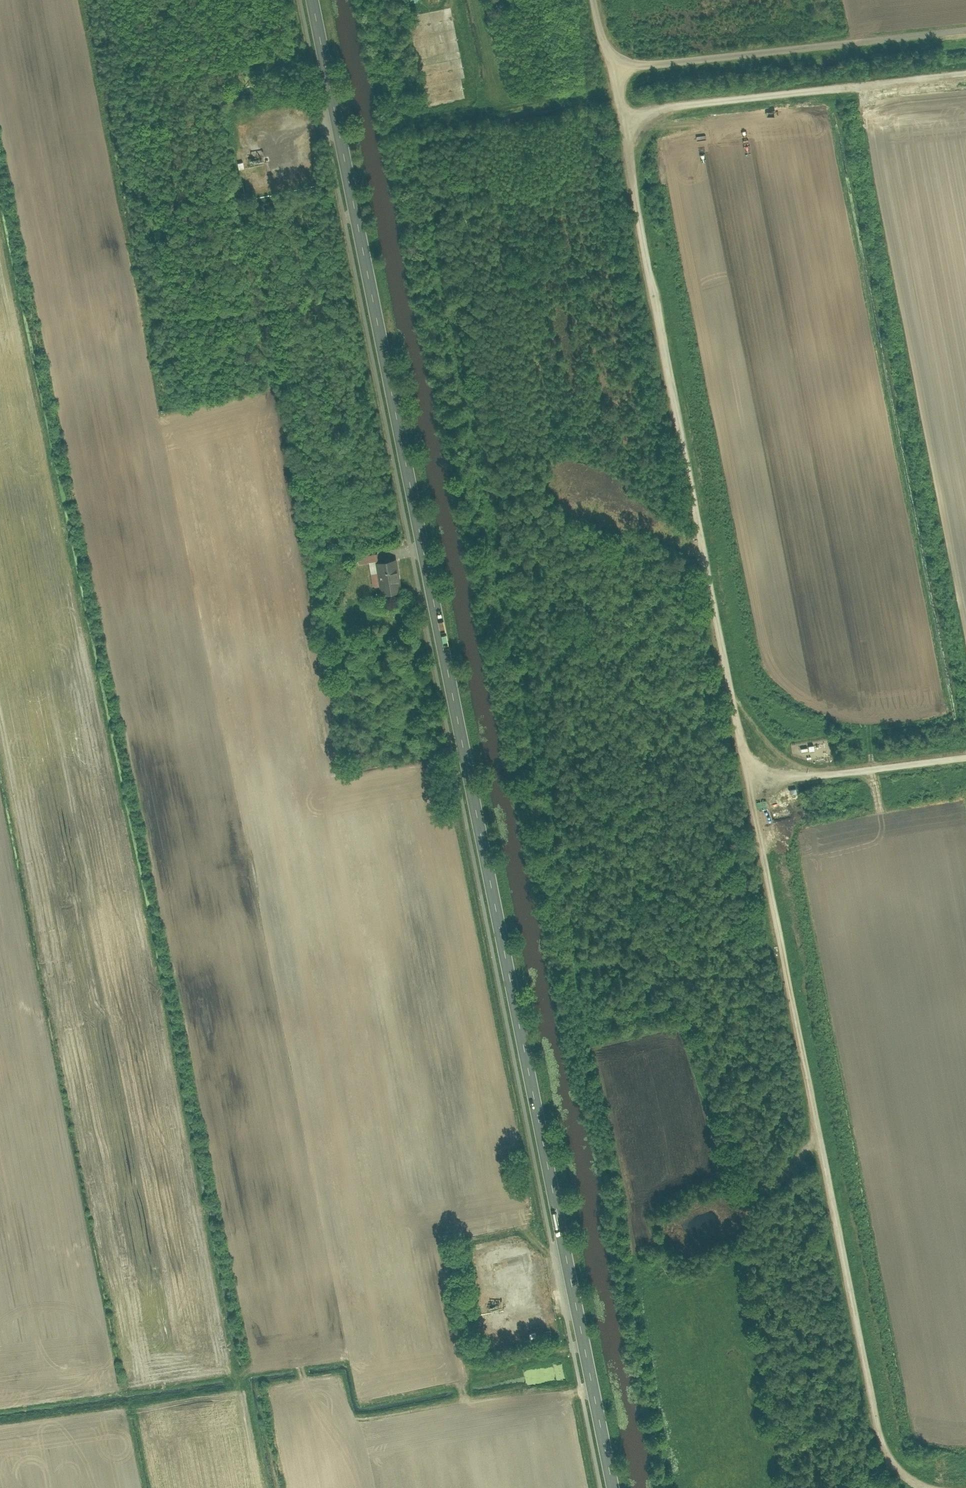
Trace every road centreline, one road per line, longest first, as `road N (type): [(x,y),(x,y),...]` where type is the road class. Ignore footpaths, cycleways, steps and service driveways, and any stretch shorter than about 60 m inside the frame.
road 1 (tertiary): [(612,1487),(312,0)]
road 2 (track): [(931,1487),(901,1473),(882,1448),(644,274),(609,73),(613,55)]
road 3 (unclassified): [(965,27),(637,61),(613,55),(602,40),(593,0)]
road 4 (track): [(965,74),(670,104),(639,117),(622,147)]
road 5 (track): [(745,781),(965,755)]
road 6 (track): [(700,554),(589,490)]

